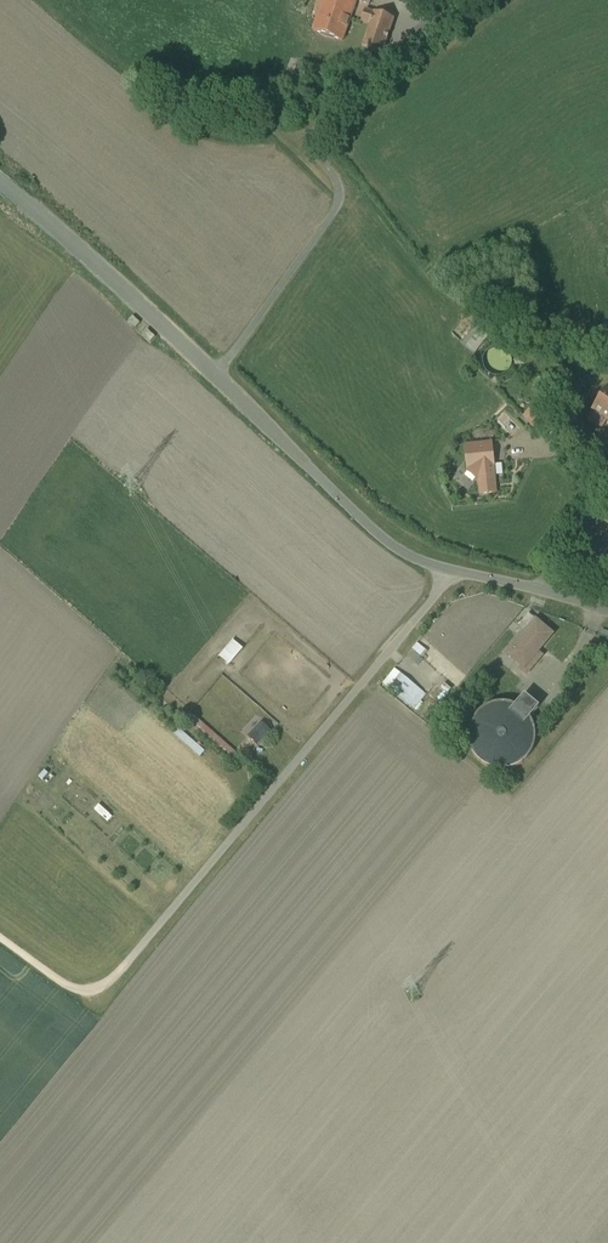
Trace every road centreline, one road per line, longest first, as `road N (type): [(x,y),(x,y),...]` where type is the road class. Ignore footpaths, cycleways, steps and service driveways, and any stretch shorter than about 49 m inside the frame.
road 1 (track): [(453,574),(105,985),(75,989),(0,938)]
road 2 (residential): [(0,185),(183,345),(370,532),(453,574)]
road 3 (unclassified): [(453,574),(607,613)]

